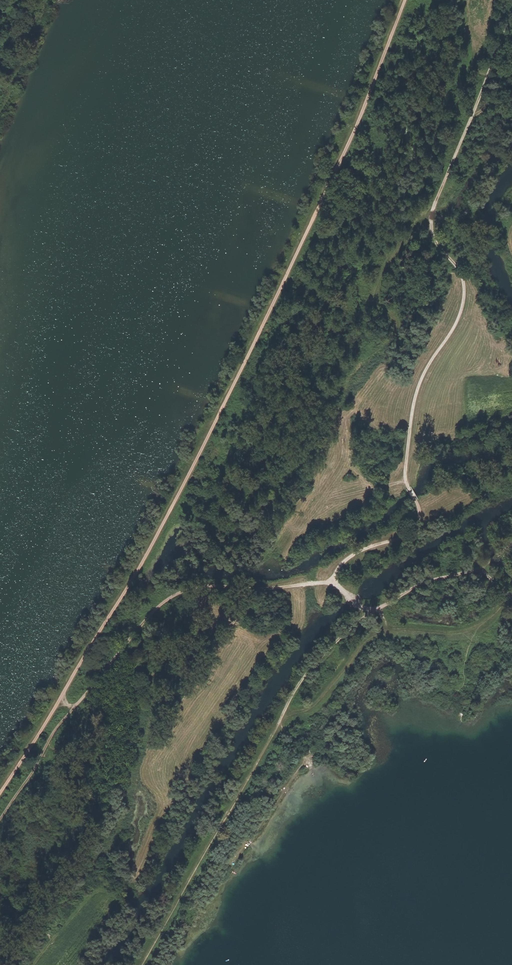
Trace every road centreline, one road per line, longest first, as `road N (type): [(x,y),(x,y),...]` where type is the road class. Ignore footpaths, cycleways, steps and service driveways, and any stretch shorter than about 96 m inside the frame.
road 1 (track): [(406,0),(360,124),(233,391),(61,699)]
road 2 (track): [(511,19),(432,216),(463,297),(414,401),(405,481),(422,522),(354,554),(331,582)]
road 3 (track): [(365,615),(304,670),(139,964)]
road 4 (track): [(74,708),(175,594),(331,582)]
road 5 (track): [(511,608),(483,630),(460,635),(380,633),(318,705),(301,715),(285,708)]
road 6 (track): [(511,542),(482,570),(422,586),(365,615)]
road 7 (track): [(0,820),(74,708)]

